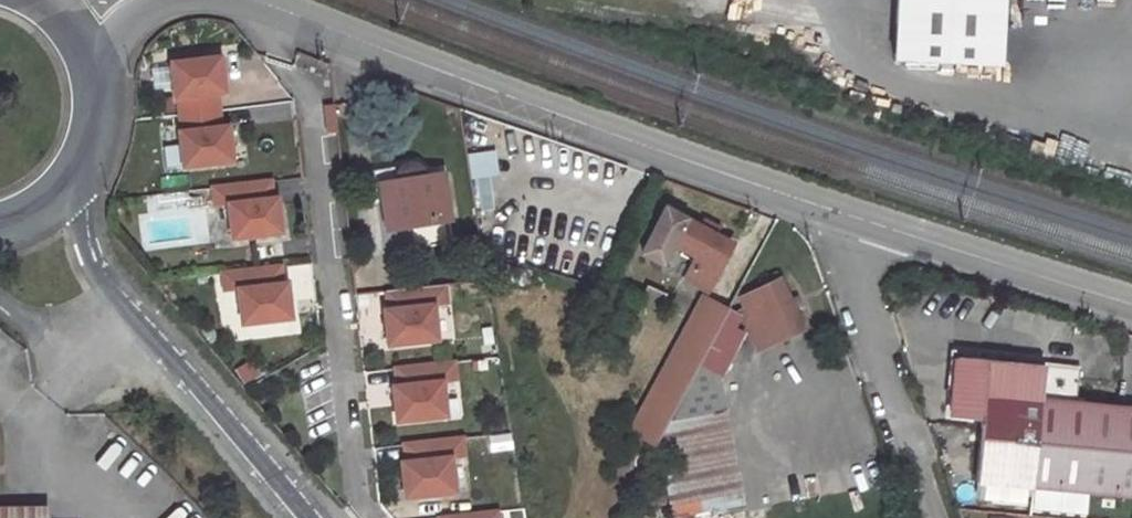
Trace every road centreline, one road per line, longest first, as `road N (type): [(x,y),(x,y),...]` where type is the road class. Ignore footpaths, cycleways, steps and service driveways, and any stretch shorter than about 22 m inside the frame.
road 1 (tertiary): [(852,224),(270,7)]
road 2 (residential): [(270,7),(261,36),(310,104),(359,517)]
road 3 (secondary): [(314,517),(104,282),(71,195)]
road 4 (residential): [(929,517),(852,296),(852,224)]
road 5 (tertiary): [(1131,305),(852,224)]
road 6 (secondary): [(71,195),(100,142),(105,111),(95,60)]
road 7 (tertiary): [(95,60),(149,10),(200,0)]

